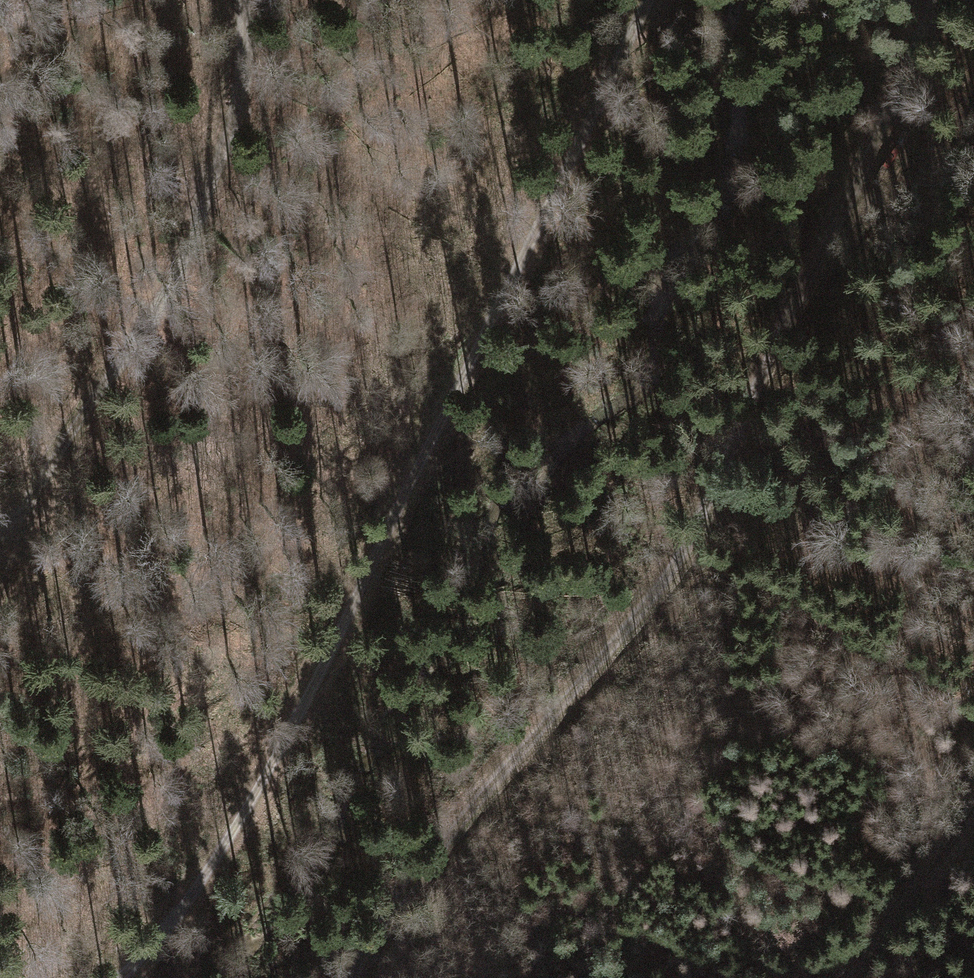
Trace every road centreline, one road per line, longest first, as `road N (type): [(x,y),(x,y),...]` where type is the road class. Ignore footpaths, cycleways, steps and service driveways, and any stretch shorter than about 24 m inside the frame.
road 1 (track): [(376,977),(501,771),(693,530),(943,0)]
road 2 (track): [(111,977),(190,873),(299,690),(649,0)]
road 3 (track): [(243,0),(221,157),(176,278),(71,431),(0,573)]
road 4 (track): [(973,803),(852,977)]

